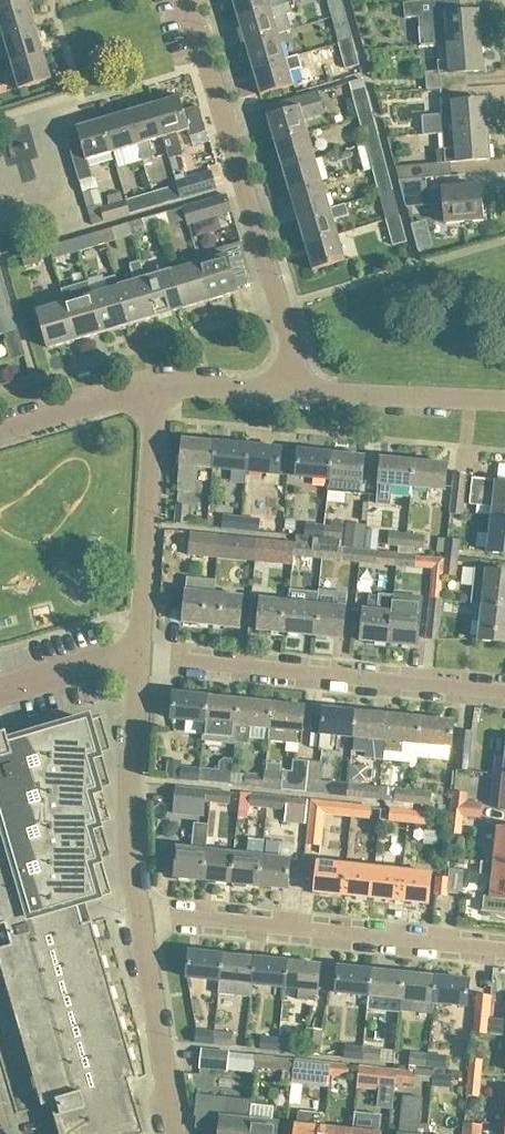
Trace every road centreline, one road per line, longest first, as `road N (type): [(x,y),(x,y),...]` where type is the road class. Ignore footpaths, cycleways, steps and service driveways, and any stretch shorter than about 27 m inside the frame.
road 1 (residential): [(288,387),(292,341),(187,0)]
road 2 (residential): [(504,694),(139,659)]
road 3 (residential): [(504,951),(142,915)]
road 4 (residential): [(139,659),(154,389)]
road 5 (residential): [(142,915),(130,805),(139,659)]
road 6 (residential): [(180,1133),(142,915)]
road 7 (residential): [(504,400),(288,387)]
road 8 (residential): [(154,389),(0,434)]
road 9 (residential): [(139,659),(111,657),(0,690)]
road 10 (residential): [(288,387),(154,389)]

